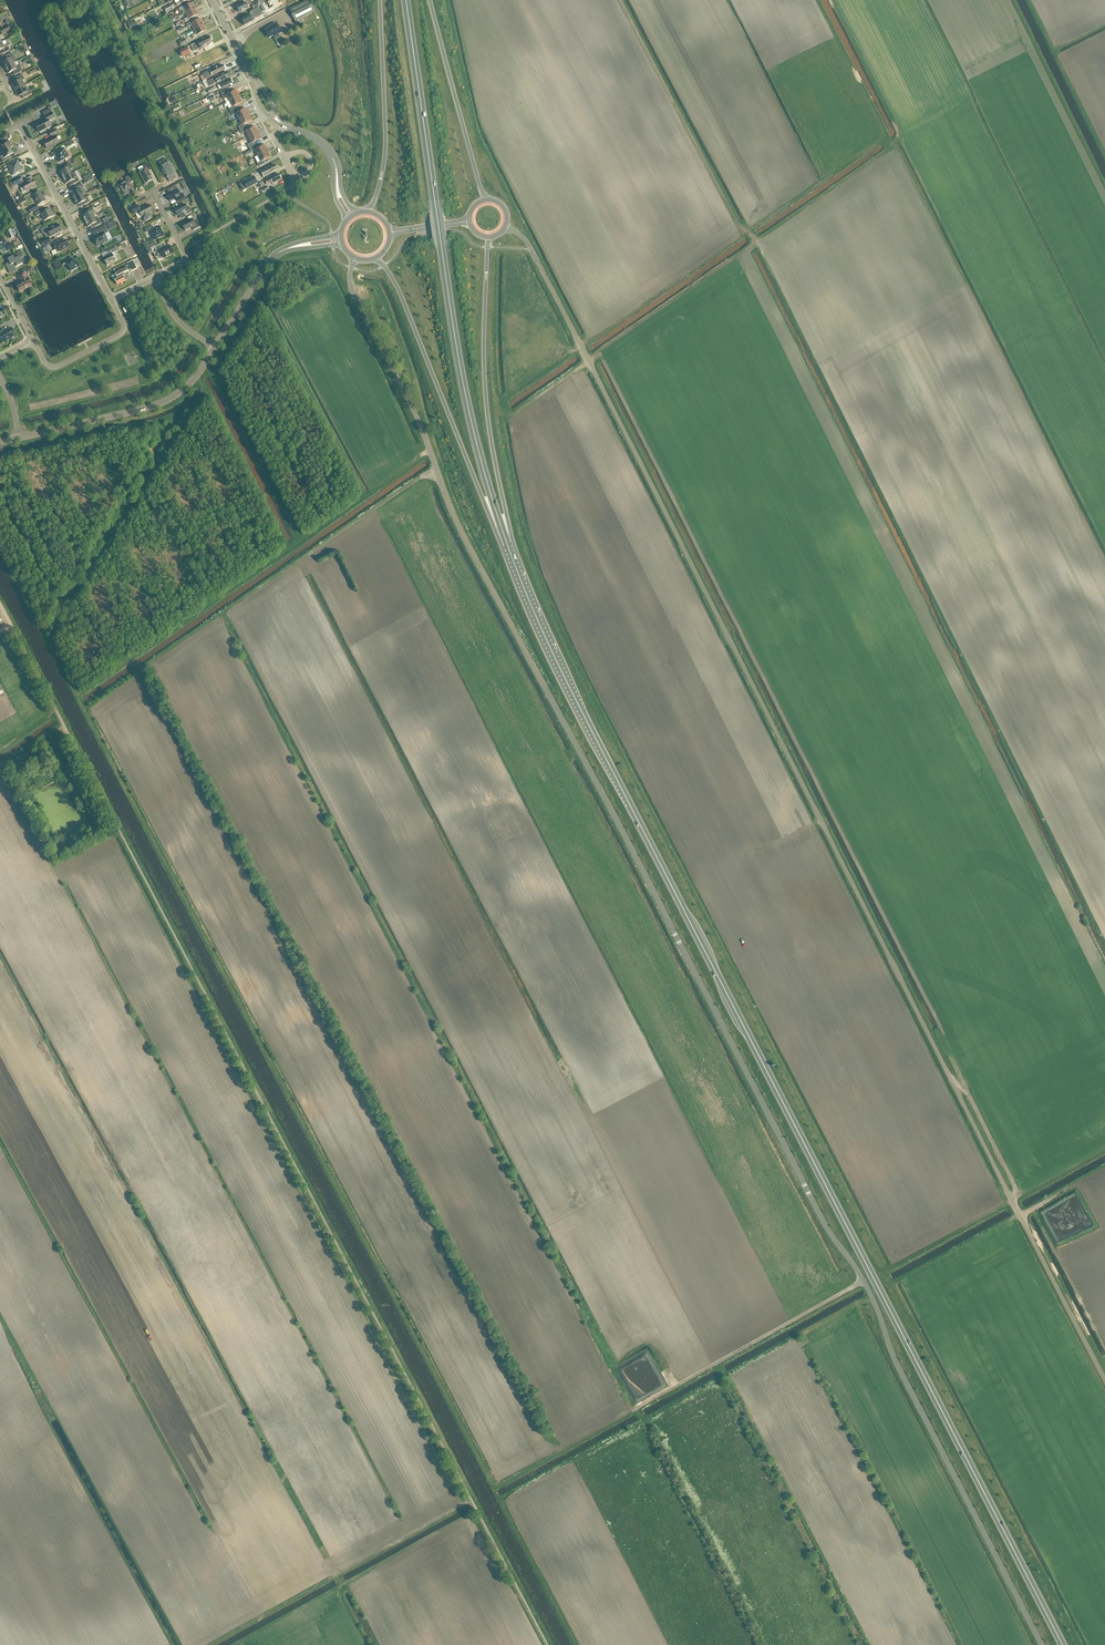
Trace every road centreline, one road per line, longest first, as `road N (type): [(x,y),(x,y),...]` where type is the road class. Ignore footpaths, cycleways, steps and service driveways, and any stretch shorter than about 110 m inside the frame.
road 1 (unclassified): [(1041,1644),(899,1367),(864,1281),(824,1224),(457,525),(416,415),(353,292),(354,259)]
road 2 (unclassified): [(1104,1377),(532,251),(506,227)]
road 3 (trunk): [(1063,1644),(602,757),(514,563)]
road 4 (trunk): [(514,563),(459,363),(406,0)]
road 5 (trunk): [(376,259),(404,304),(514,563)]
road 6 (trunk): [(514,563),(486,403),(490,238)]
road 7 (track): [(620,0),(738,224),(758,241)]
road 8 (tertiary): [(23,438),(161,404),(189,385),(215,348)]
road 9 (trunk): [(379,0),(385,140),(370,212)]
road 10 (trunk): [(487,199),(428,0)]
road 11 (residential): [(112,300),(19,124)]
road 12 (residential): [(33,341),(46,365),(59,366),(121,334),(112,300)]

